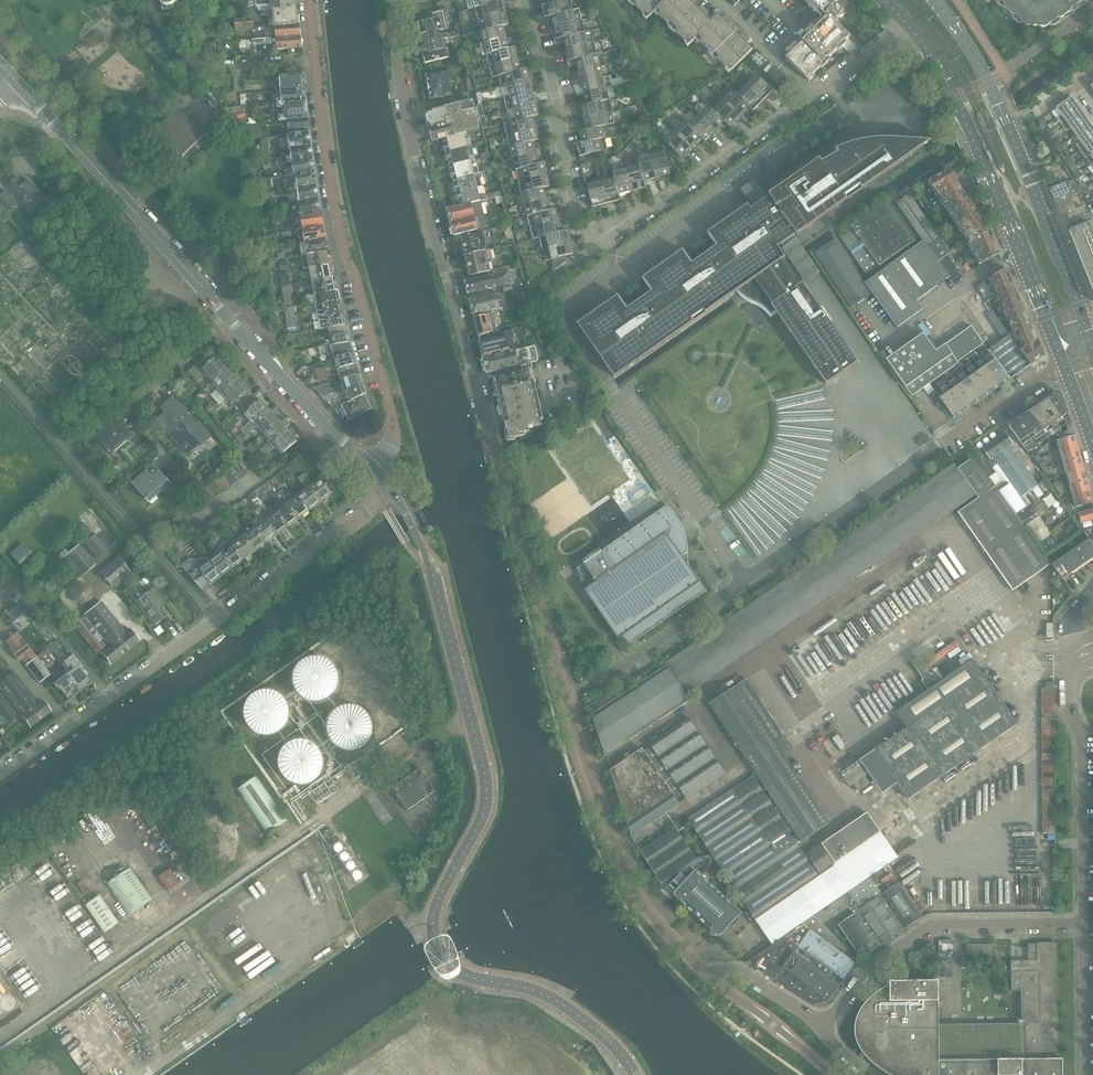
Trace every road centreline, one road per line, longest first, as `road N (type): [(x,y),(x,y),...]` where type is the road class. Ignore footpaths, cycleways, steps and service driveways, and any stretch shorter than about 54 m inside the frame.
road 1 (tertiary): [(635,1074),(568,1007),(472,979),(441,949),(435,913),(486,811),(487,780),(423,550),(386,488)]
road 2 (unclassified): [(713,978),(640,899),(591,770),(495,449)]
road 3 (tertiary): [(375,474),(17,82)]
road 4 (residential): [(0,774),(357,519),(386,488)]
road 5 (residential): [(495,449),(401,87),(391,2)]
road 6 (residential): [(393,421),(330,187),(310,0)]
road 7 (residential): [(592,251),(913,30)]
road 8 (secondary): [(1089,341),(1012,134),(970,45),(936,0)]
road 9 (secondary): [(913,30),(955,95),(1063,363)]
road 10 (unclassified): [(829,1037),(864,977),(937,925),(1082,924)]
road 11 (unclassified): [(1082,924),(1085,737),(1072,702),(1072,658)]
road 12 (residential): [(592,251),(555,123),(560,112),(549,65),(538,52),(525,0)]
road 13 (unclassified): [(834,1074),(713,978)]
road 14 (unclassified): [(1086,1074),(1082,924)]
road 15 (residential): [(939,445),(1063,363)]
road 16 (unclassified): [(829,1037),(738,971),(713,978)]

